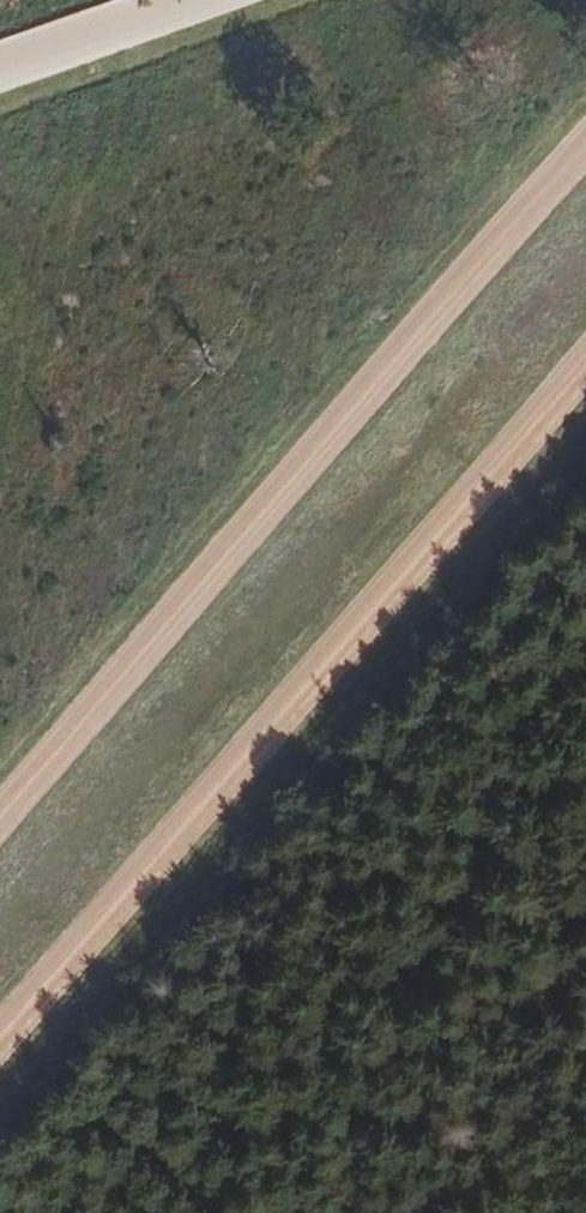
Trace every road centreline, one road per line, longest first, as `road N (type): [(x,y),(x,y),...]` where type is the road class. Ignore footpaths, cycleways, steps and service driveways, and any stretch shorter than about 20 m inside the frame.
road 1 (track): [(0,1043),(585,365)]
road 2 (track): [(0,817),(585,140)]
road 3 (track): [(0,75),(209,0)]

